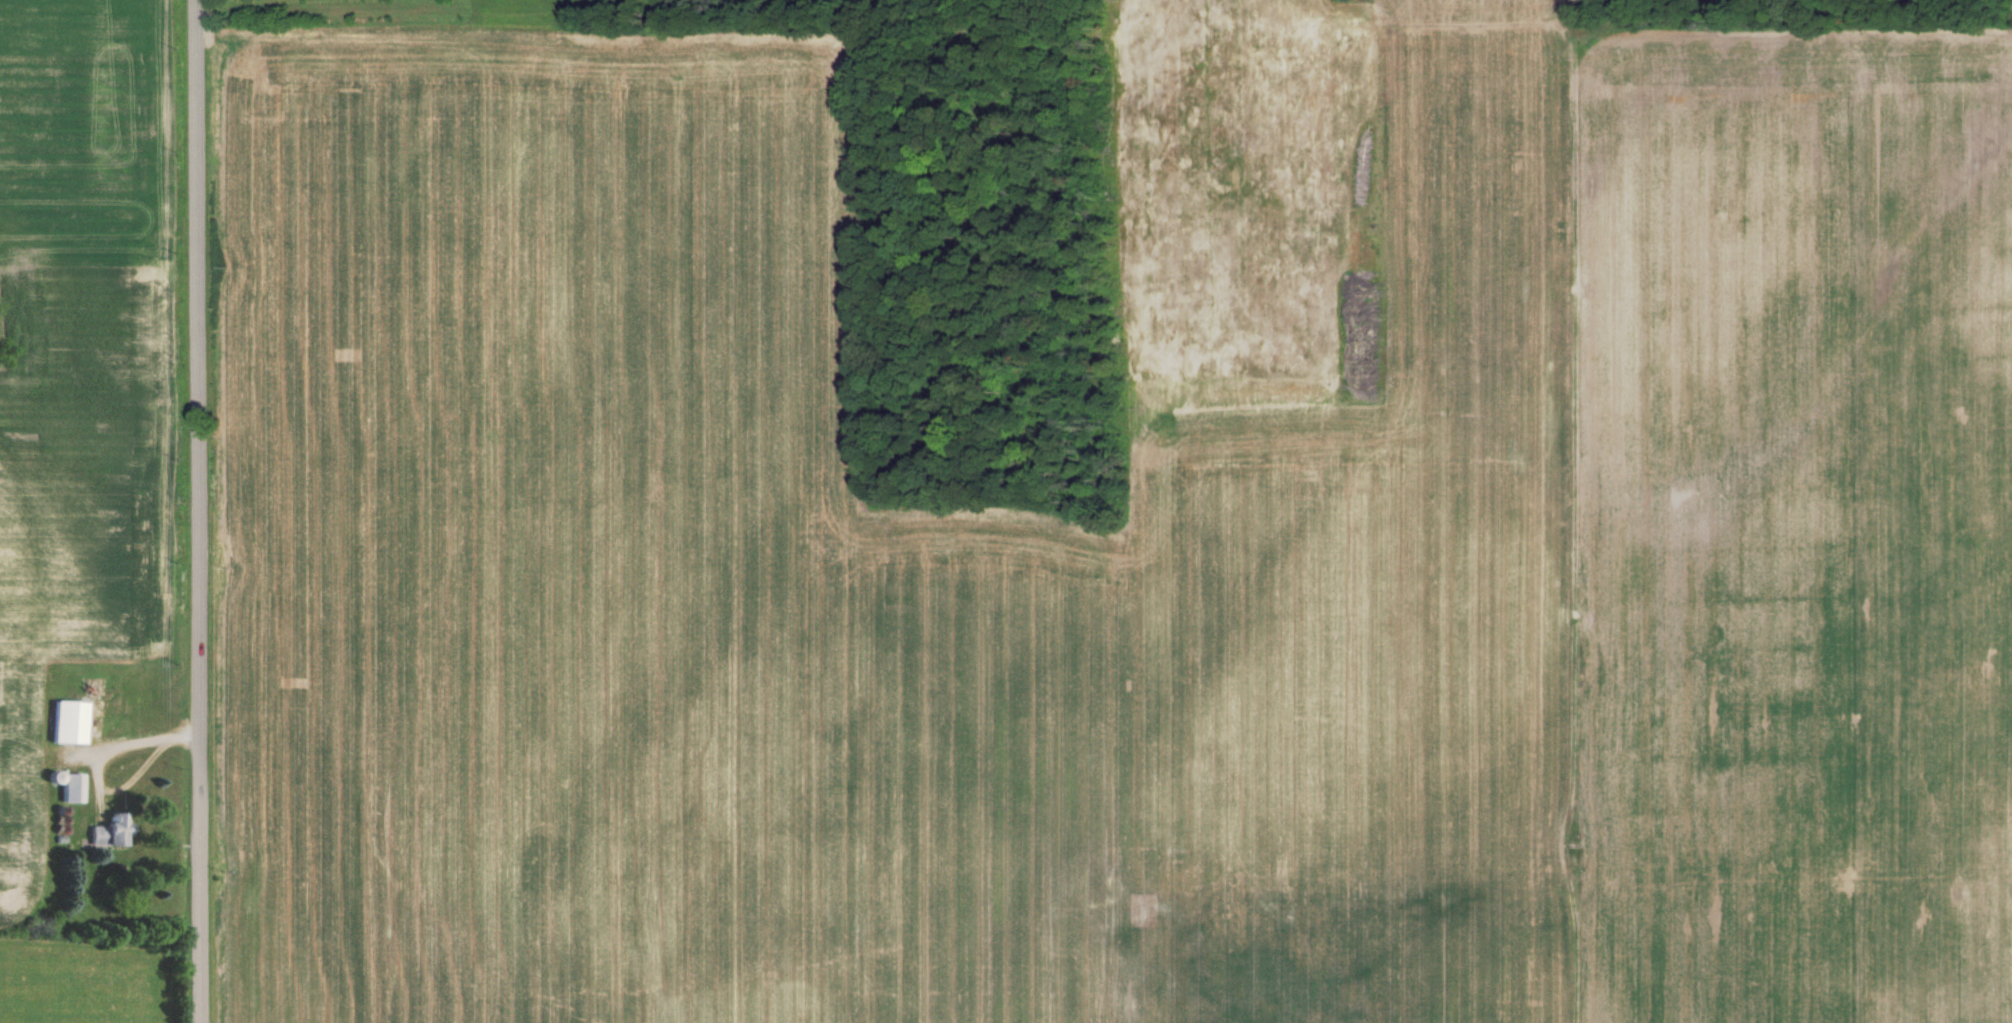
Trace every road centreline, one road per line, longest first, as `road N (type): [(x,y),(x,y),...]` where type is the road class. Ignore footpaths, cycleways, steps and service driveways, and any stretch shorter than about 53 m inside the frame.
road 1 (residential): [(197,1022),(194,0)]

